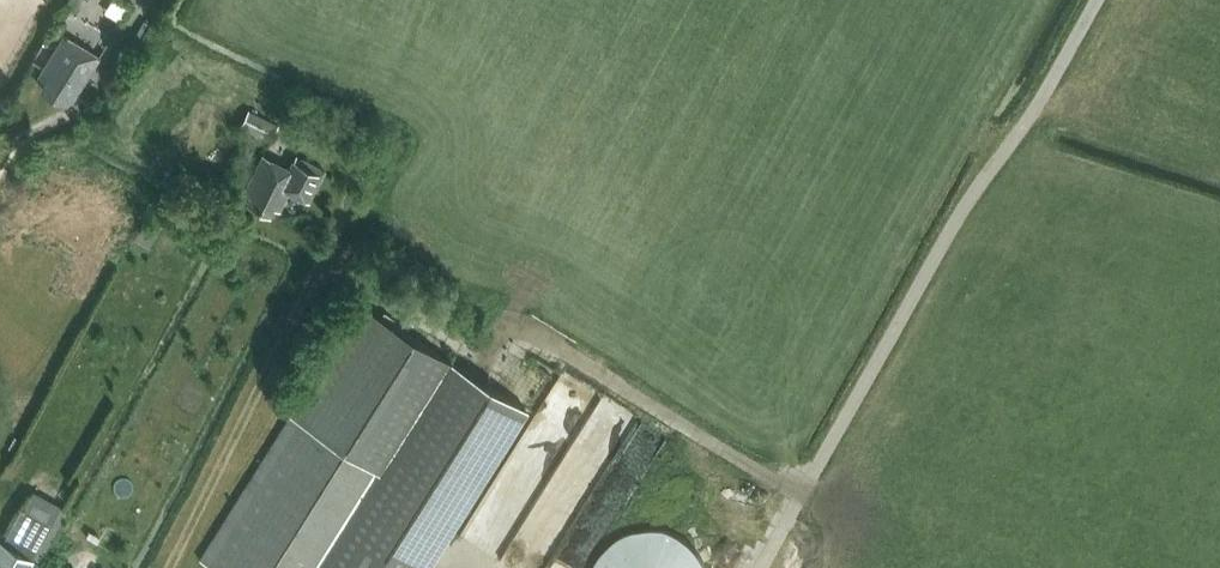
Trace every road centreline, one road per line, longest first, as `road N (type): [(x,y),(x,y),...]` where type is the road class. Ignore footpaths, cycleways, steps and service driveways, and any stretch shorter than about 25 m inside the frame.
road 1 (track): [(764,567),(1083,0)]
road 2 (track): [(319,254),(478,365),(503,318),(801,502)]
road 3 (track): [(166,567),(339,207)]

